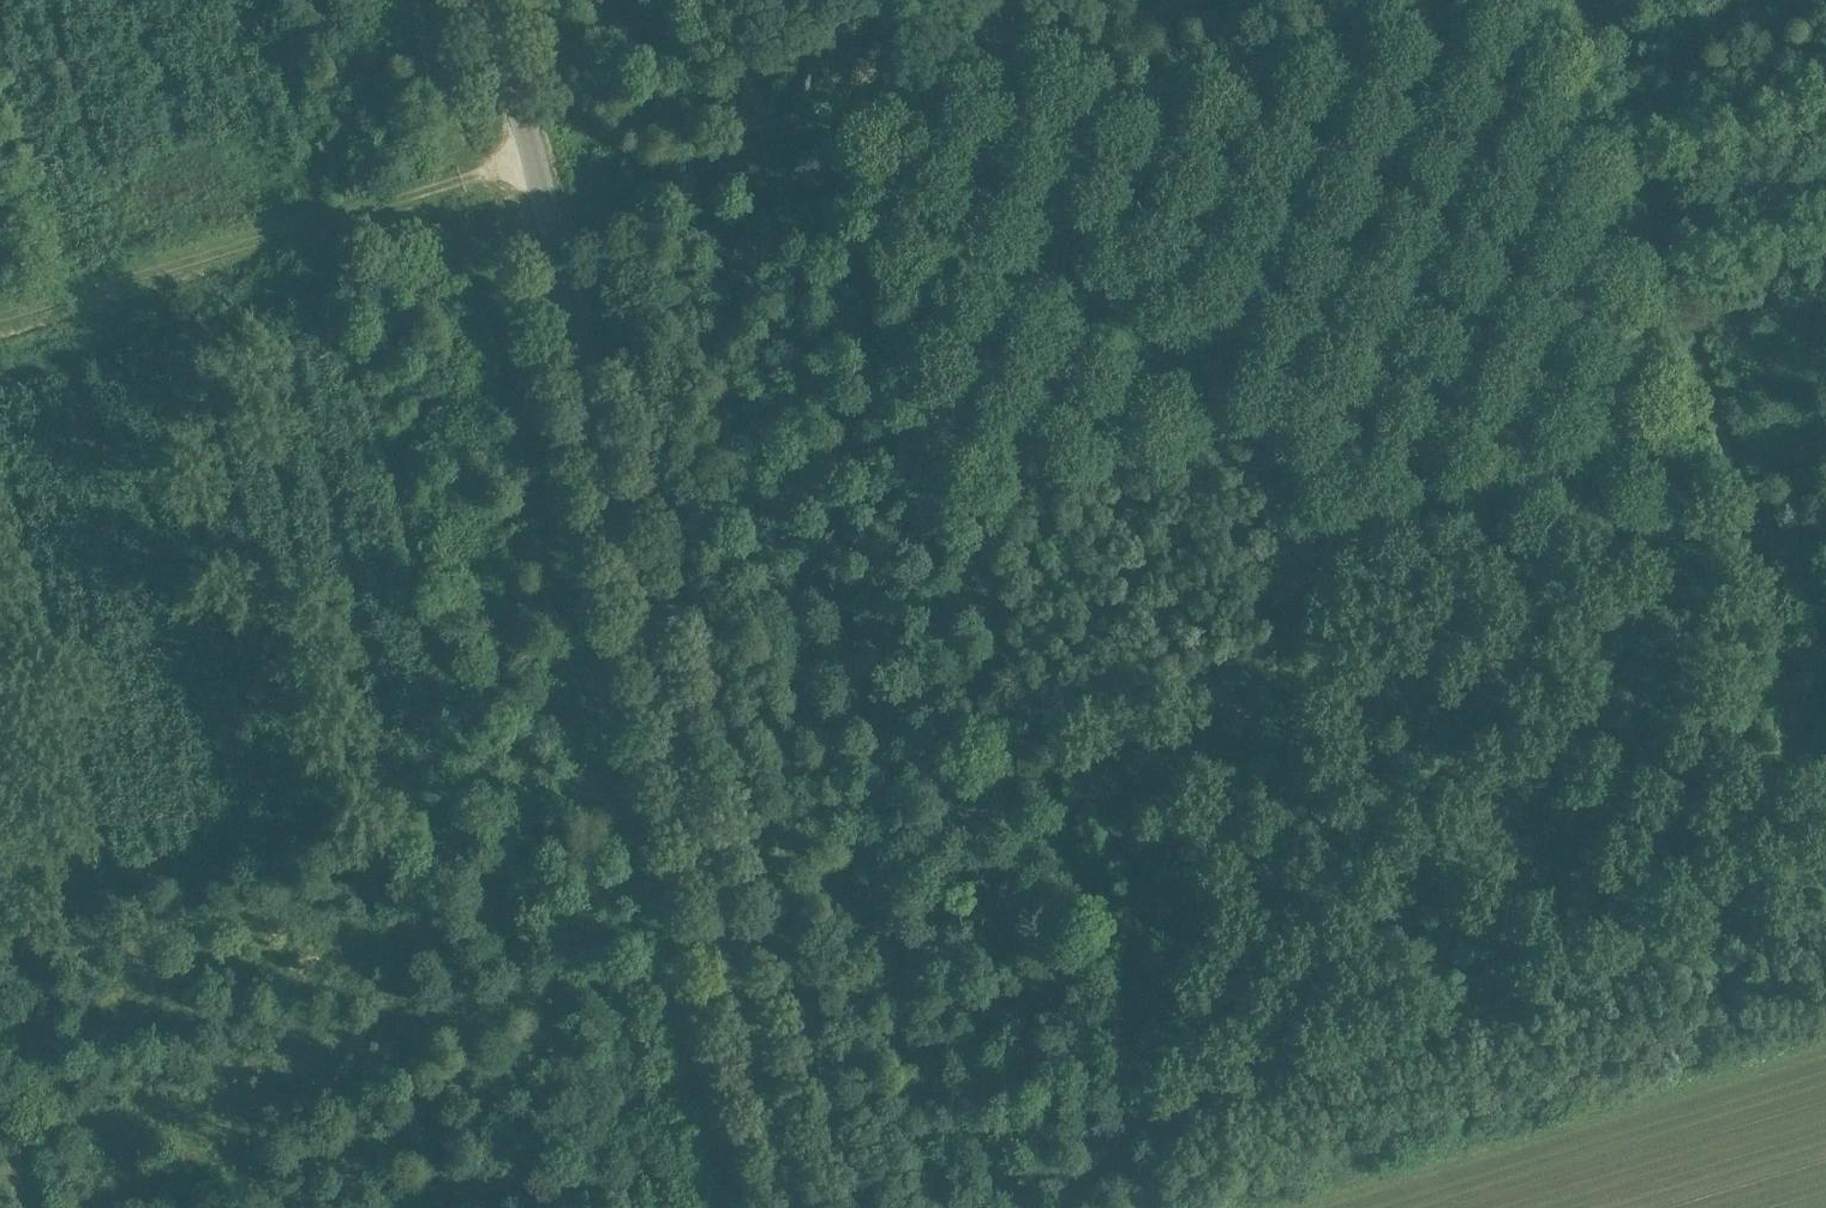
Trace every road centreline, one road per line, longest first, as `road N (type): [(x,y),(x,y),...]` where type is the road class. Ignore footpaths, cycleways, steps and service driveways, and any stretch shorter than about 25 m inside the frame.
road 1 (tertiary): [(812,1207),(491,0)]
road 2 (track): [(0,316),(535,165)]

